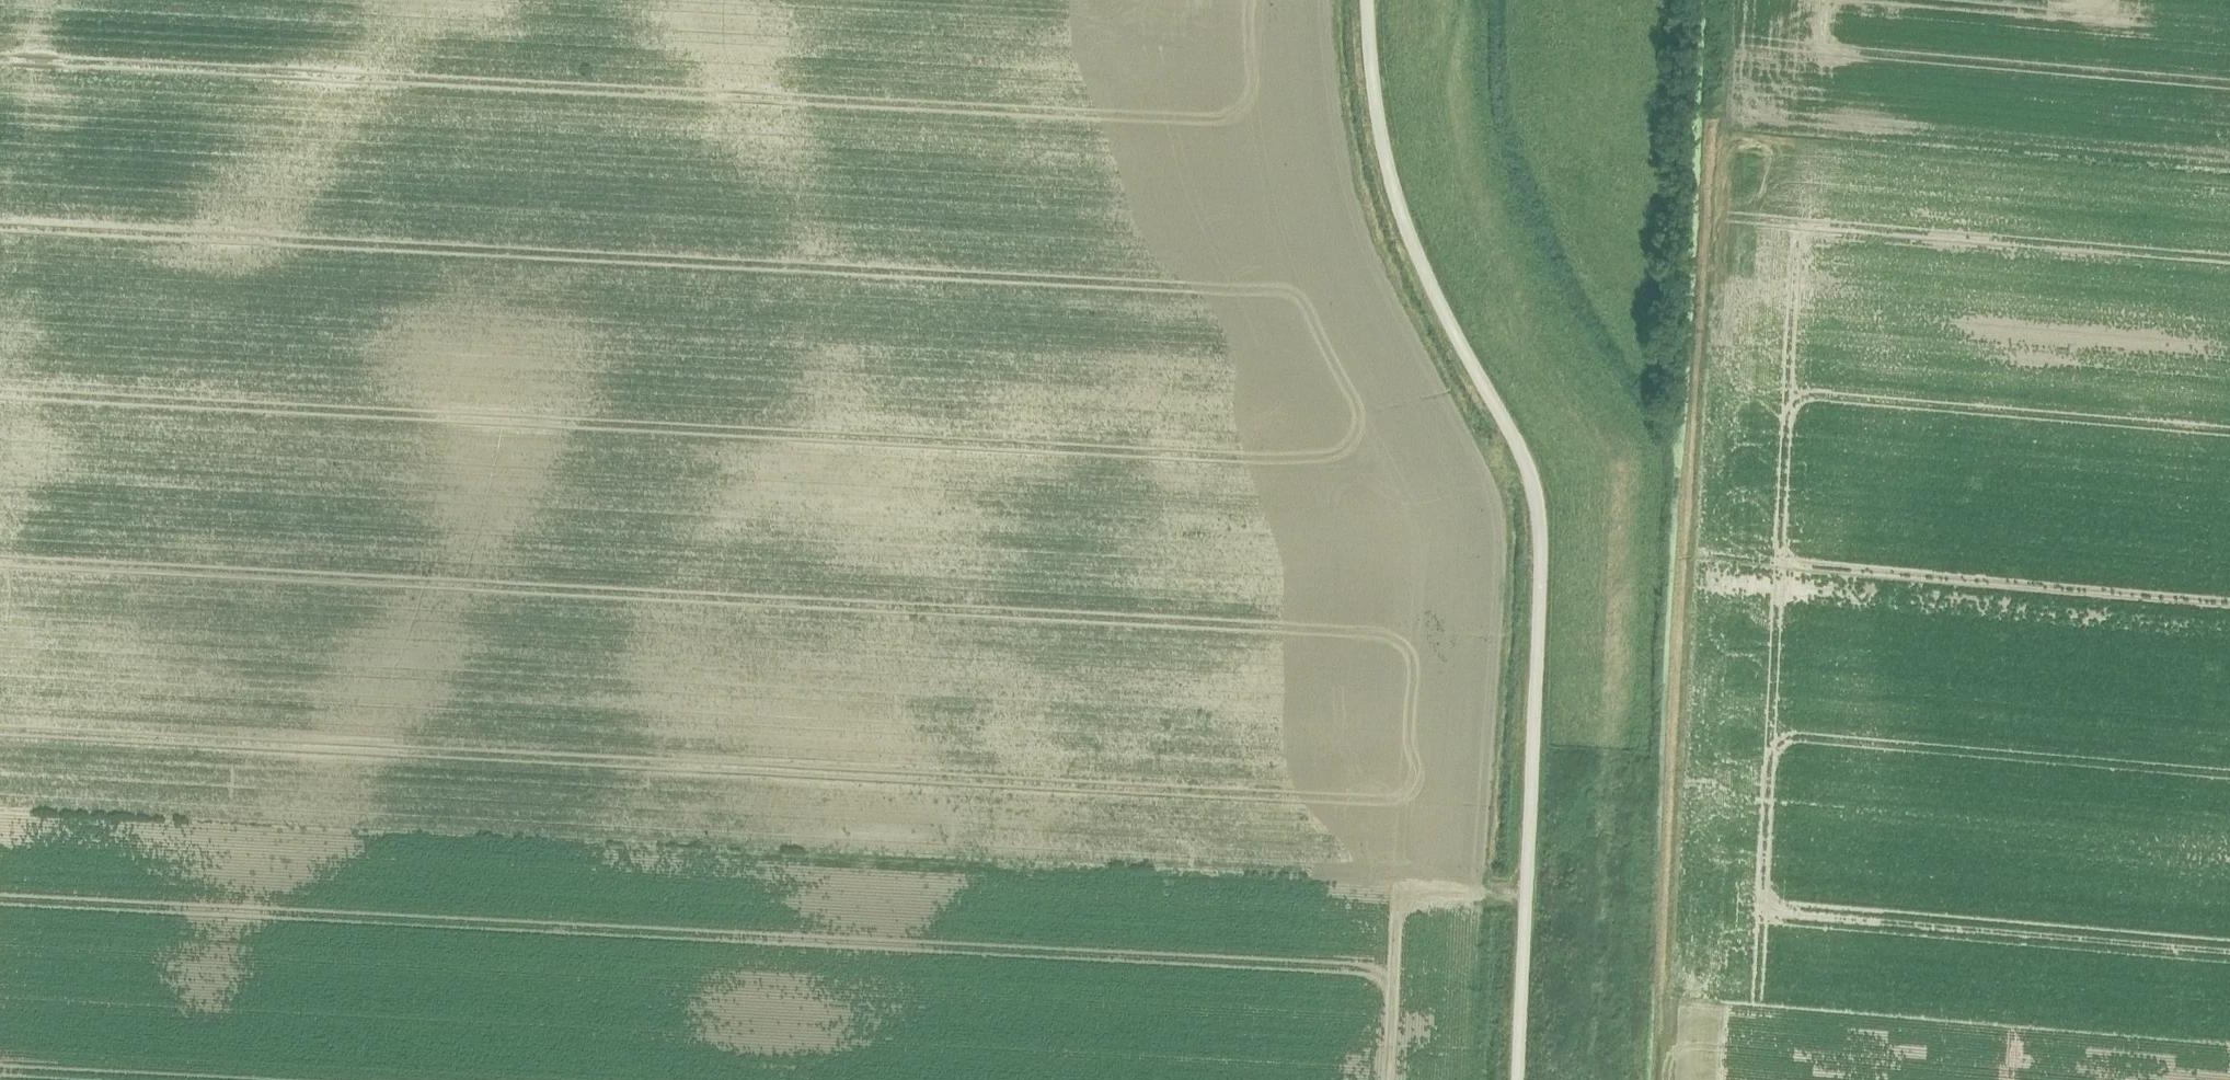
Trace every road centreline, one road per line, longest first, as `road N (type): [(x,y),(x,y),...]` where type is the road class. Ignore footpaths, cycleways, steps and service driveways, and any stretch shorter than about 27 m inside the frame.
road 1 (unclassified): [(1517,1079),(1541,515),(1524,454),(1406,225),(1380,125),(1368,0)]

